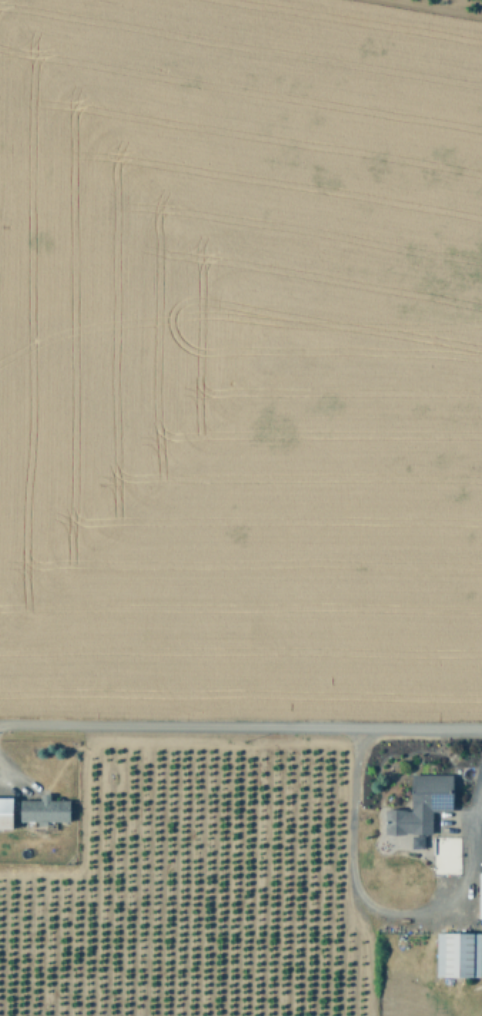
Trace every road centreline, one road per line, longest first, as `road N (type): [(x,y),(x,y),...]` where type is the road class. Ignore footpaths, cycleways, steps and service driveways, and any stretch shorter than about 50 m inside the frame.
road 1 (residential): [(0,722),(481,726)]

